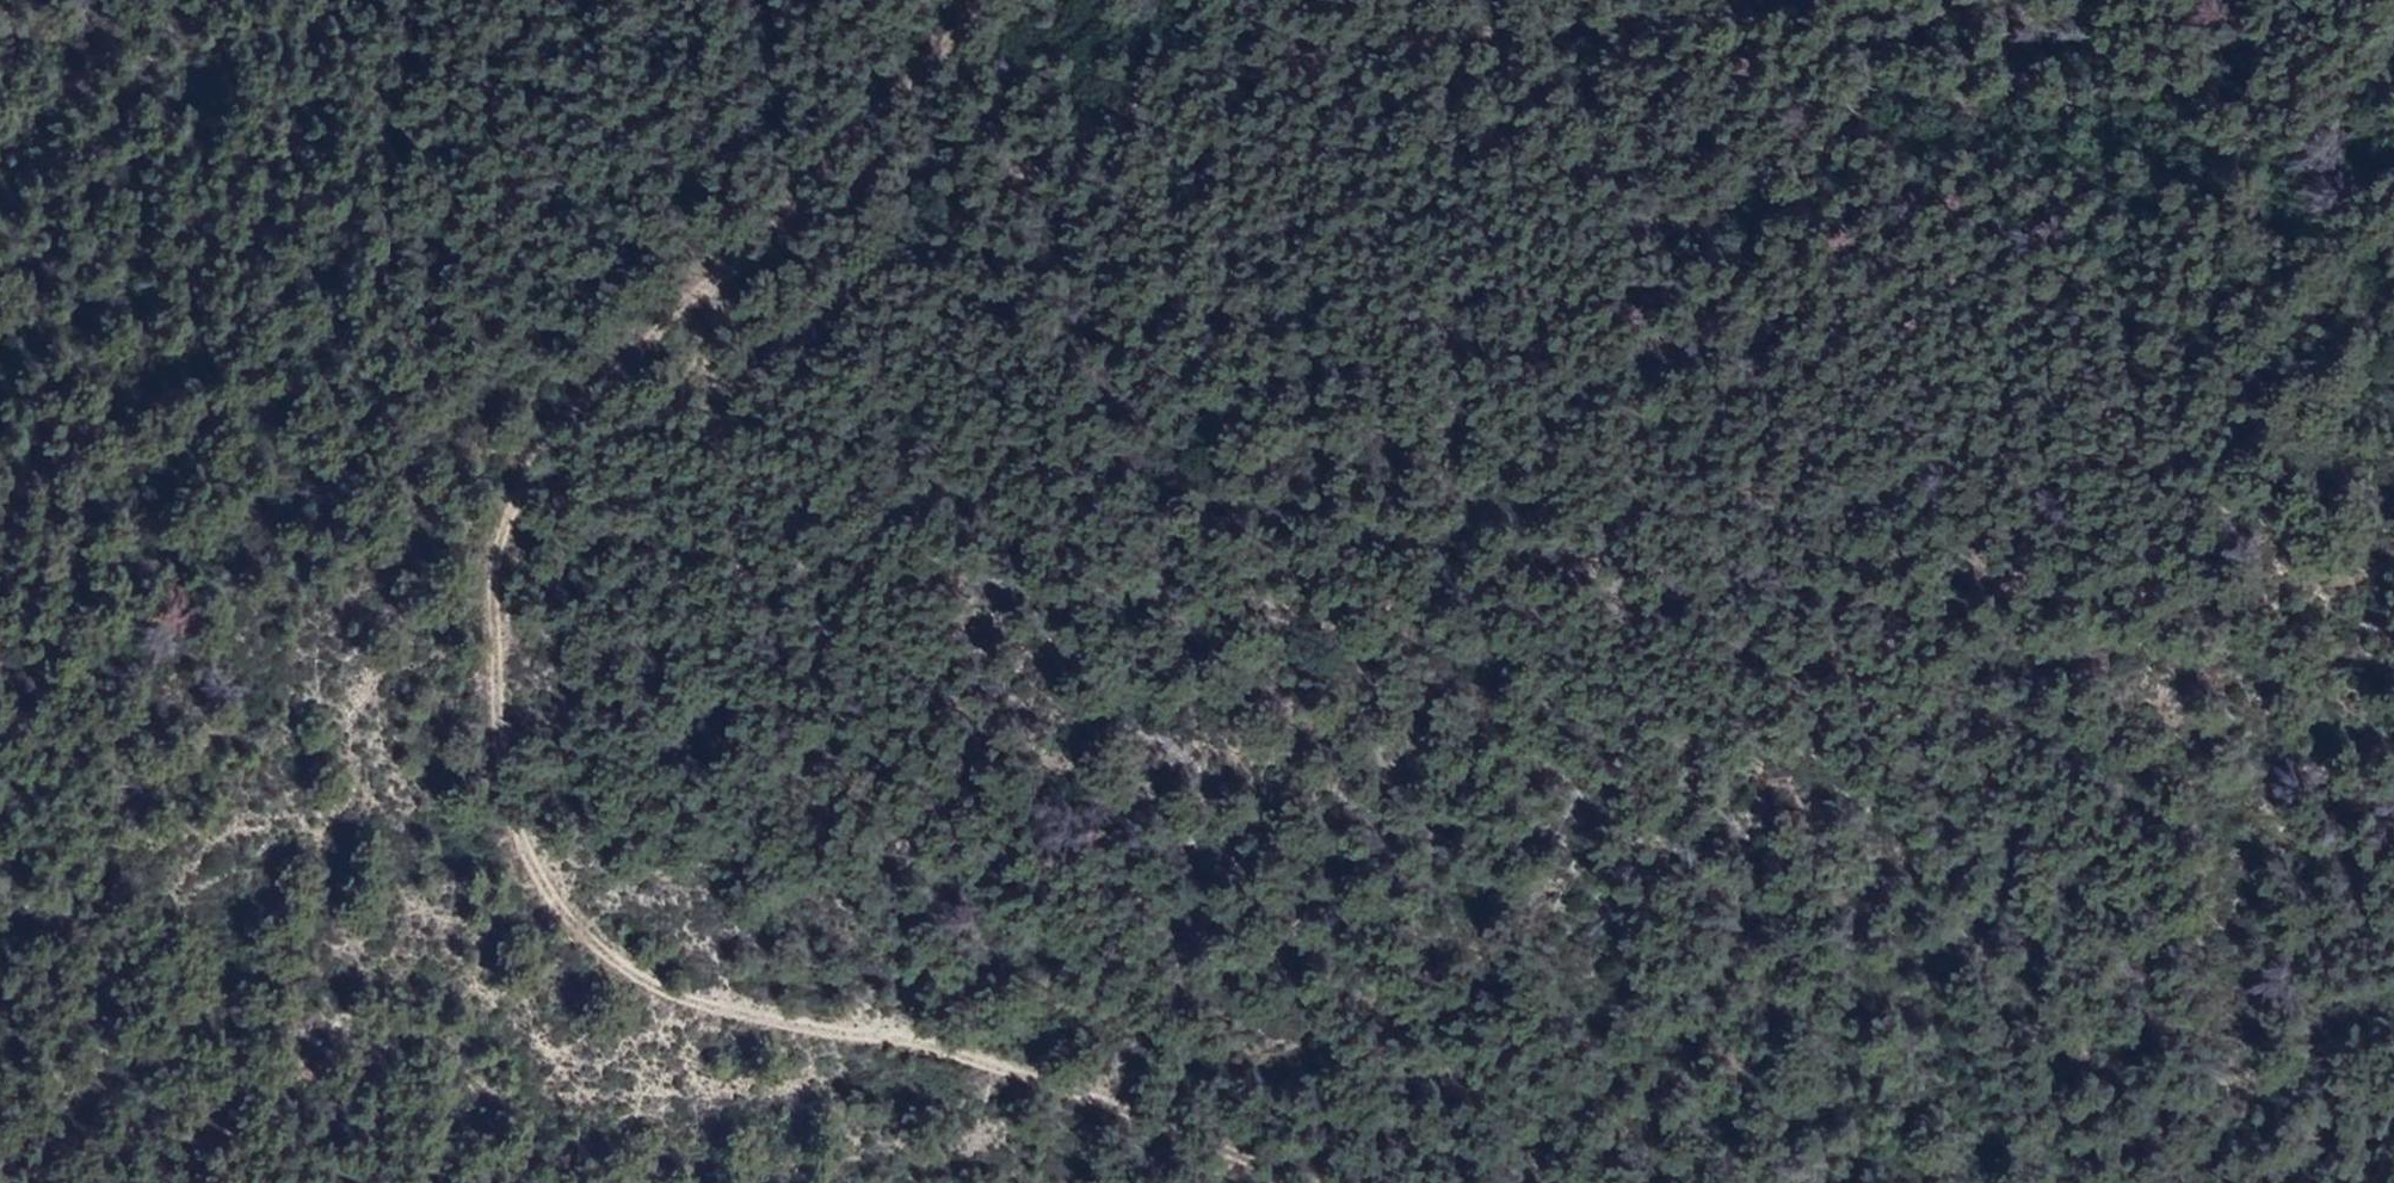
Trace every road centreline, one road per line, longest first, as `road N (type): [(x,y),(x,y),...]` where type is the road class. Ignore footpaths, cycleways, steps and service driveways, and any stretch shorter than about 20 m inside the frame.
road 1 (track): [(999,0),(600,379),(498,600),(515,857),(658,985),(861,1032),(1295,1182)]

